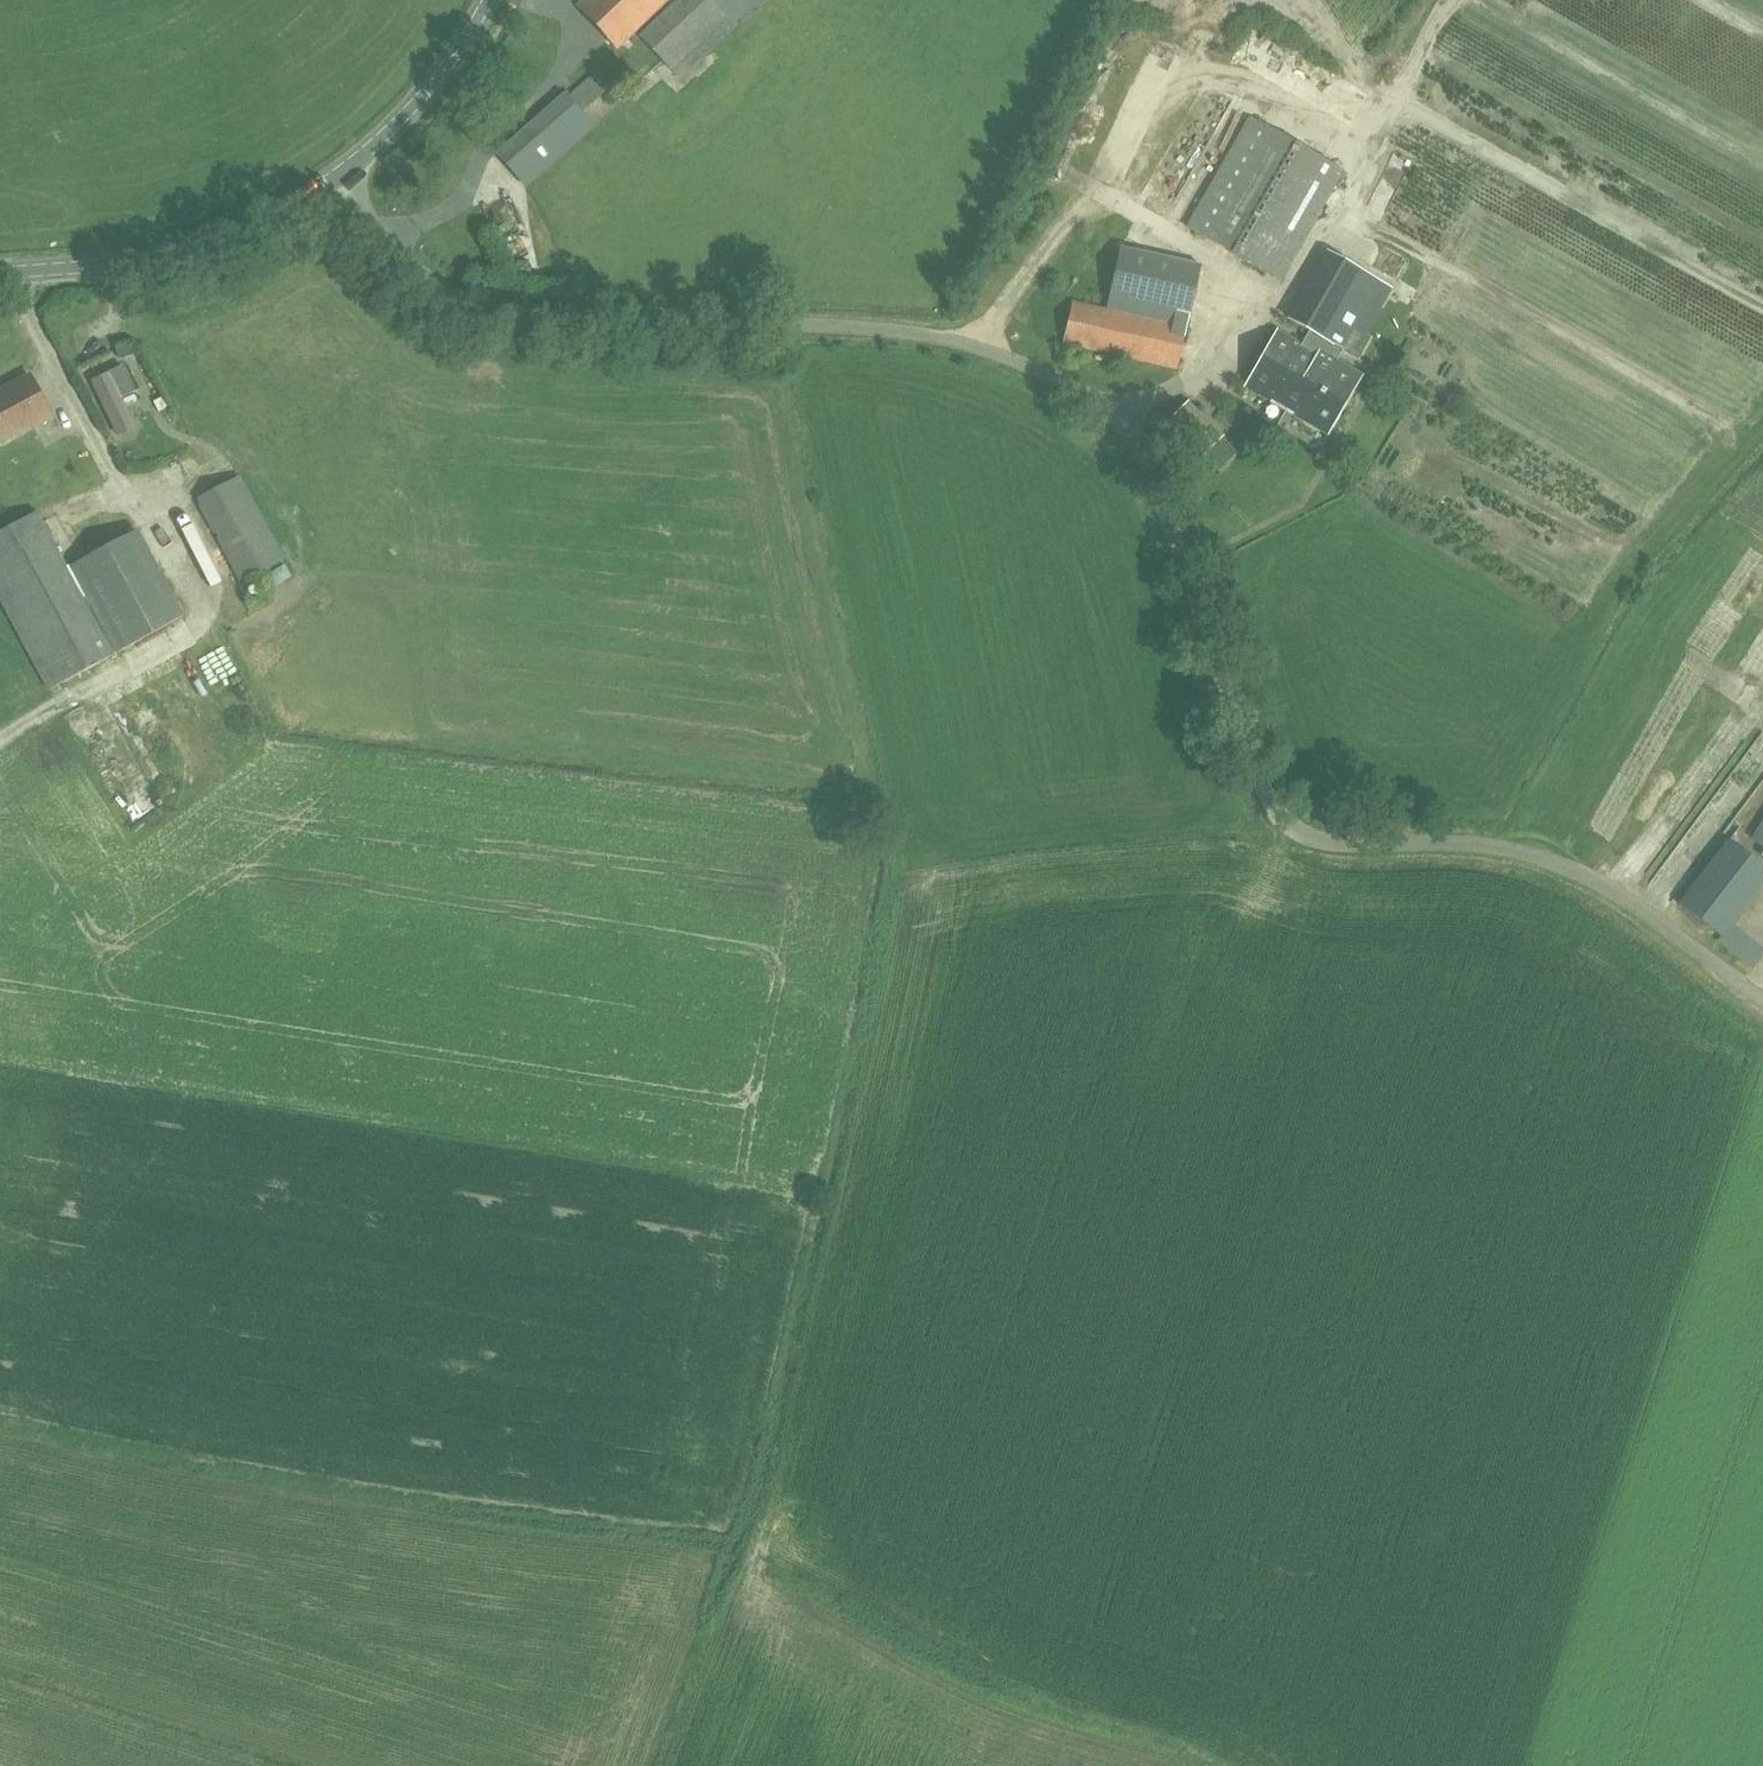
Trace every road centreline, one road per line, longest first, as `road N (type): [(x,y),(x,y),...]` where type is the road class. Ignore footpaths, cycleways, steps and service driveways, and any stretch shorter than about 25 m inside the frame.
road 1 (unclassified): [(1762,1003),(1624,894),(1559,858),(1503,843),(1357,835),(1301,815),(1274,778),(1122,438),(1046,370),(964,340),(470,312),(424,286),(338,179)]
road 2 (tertiary): [(0,278),(178,252),(338,179)]
road 3 (tertiary): [(338,179),(435,91),(488,0)]

